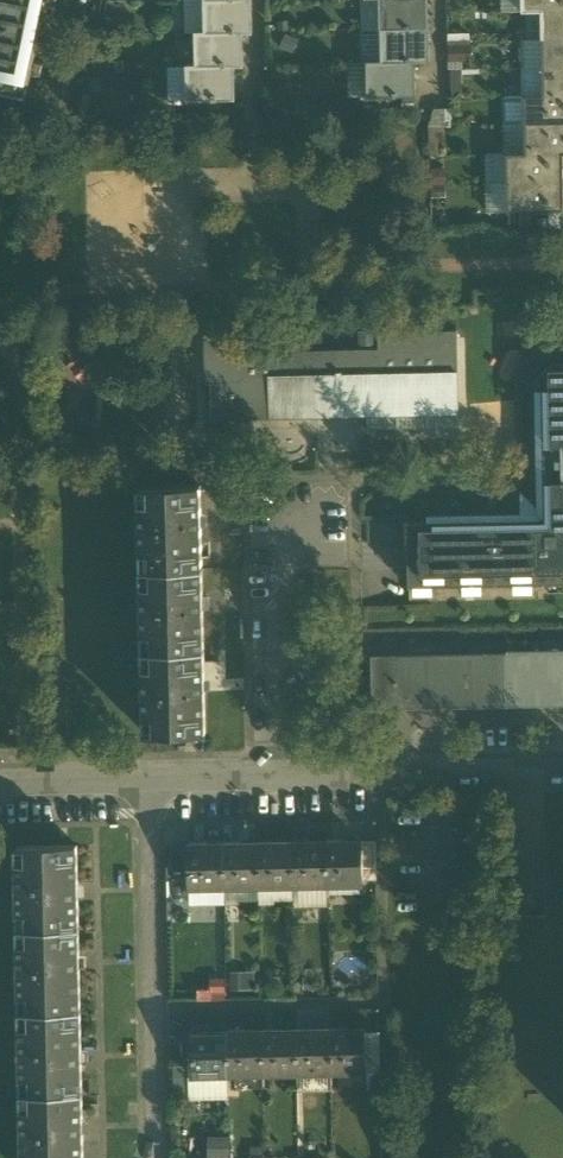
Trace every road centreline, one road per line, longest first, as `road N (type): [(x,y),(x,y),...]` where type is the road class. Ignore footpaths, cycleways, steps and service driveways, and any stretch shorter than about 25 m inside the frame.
road 1 (residential): [(160,1157),(151,776)]
road 2 (residential): [(562,767),(281,773)]
road 3 (residential): [(281,773),(273,606),(294,534)]
road 4 (residential): [(151,776),(0,781)]
road 5 (residential): [(281,773),(151,776)]

